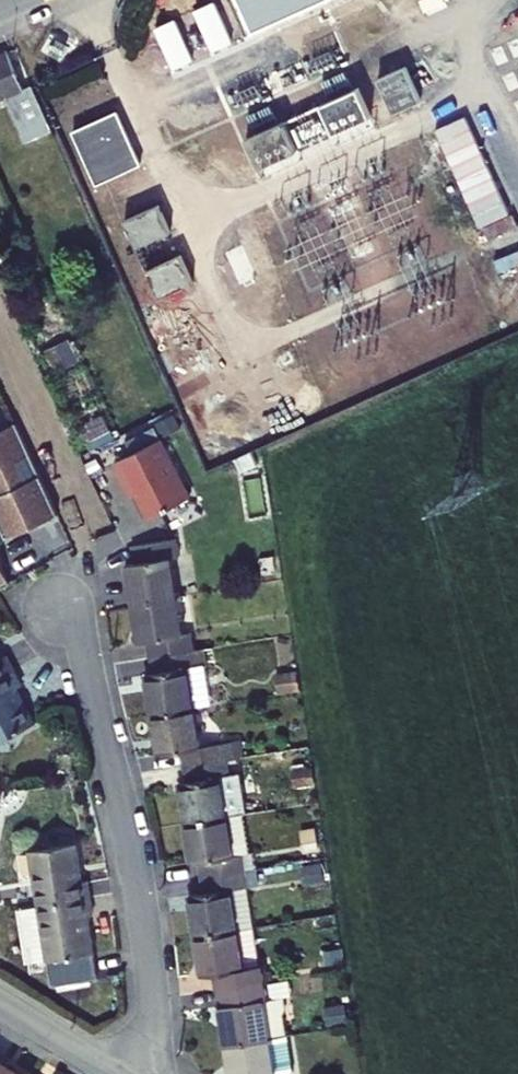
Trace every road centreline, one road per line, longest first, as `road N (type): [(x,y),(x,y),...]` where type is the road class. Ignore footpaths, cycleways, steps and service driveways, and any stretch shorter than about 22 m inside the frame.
road 1 (residential): [(144,1073),(153,1038),(151,966),(77,615)]
road 2 (residential): [(0,1001),(118,1073)]

